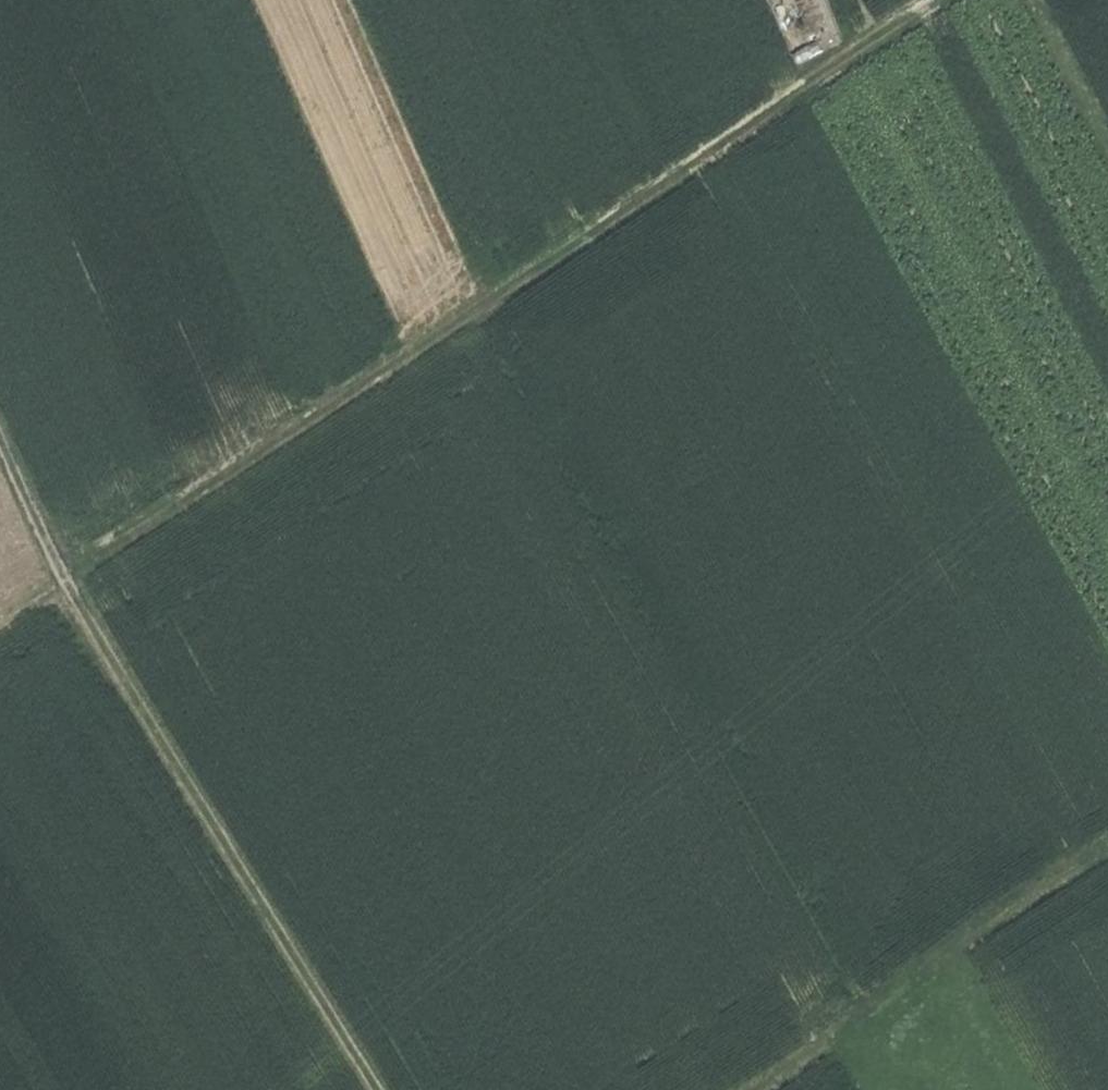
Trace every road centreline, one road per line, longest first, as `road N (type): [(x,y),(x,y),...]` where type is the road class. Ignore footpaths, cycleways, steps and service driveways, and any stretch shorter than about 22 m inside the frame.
road 1 (track): [(954,0),(0,616)]
road 2 (track): [(379,1089),(62,576),(0,436)]
road 3 (track): [(1107,859),(758,1089)]
road 4 (track): [(1047,0),(1107,120)]

